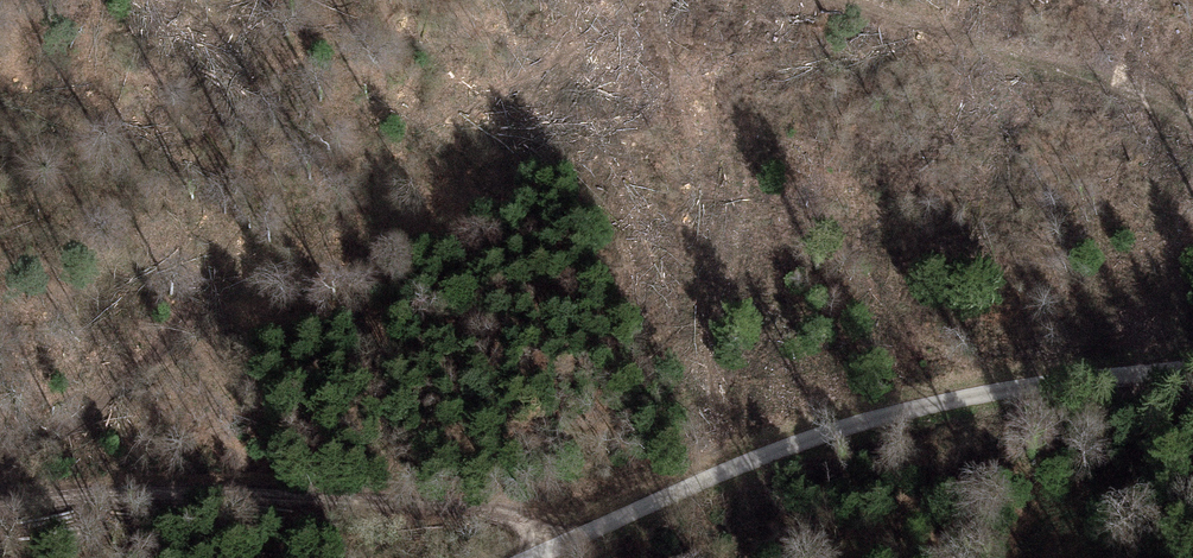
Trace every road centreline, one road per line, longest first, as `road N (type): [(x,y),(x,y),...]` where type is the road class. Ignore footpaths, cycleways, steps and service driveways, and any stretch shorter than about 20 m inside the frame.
road 1 (track): [(533,557),(757,457),(925,406),(1065,378),(1192,367)]
road 2 (track): [(0,508),(122,496),(305,497),(441,508),(526,528),(559,547)]
road 3 (track): [(1105,375),(1192,464)]

